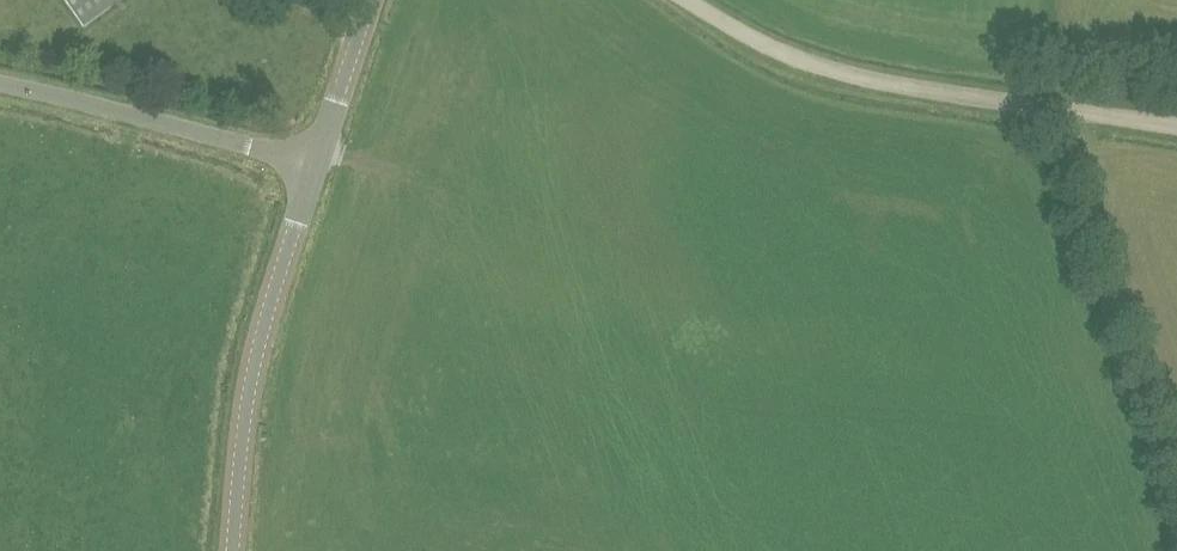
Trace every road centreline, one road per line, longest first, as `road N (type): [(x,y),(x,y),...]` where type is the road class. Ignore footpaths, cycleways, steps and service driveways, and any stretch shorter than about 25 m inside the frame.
road 1 (unclassified): [(1176,133),(831,74),(777,55),(690,0)]
road 2 (tertiary): [(236,550),(262,335),(314,165)]
road 3 (unclassified): [(0,87),(314,165)]
road 4 (tertiary): [(314,165),(374,0)]

